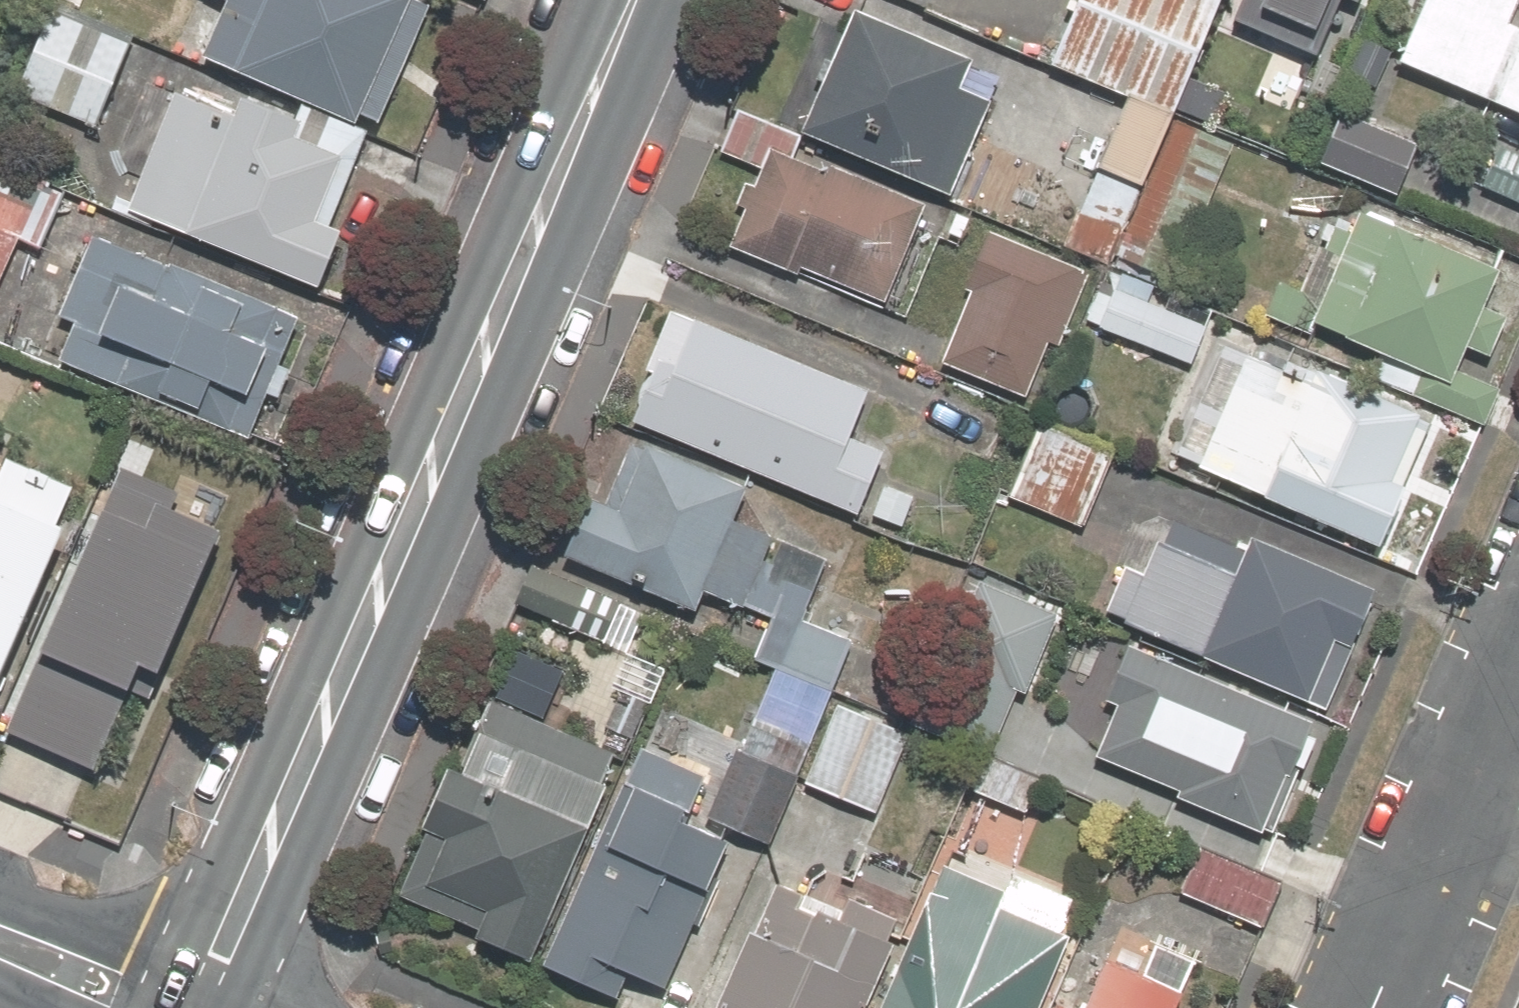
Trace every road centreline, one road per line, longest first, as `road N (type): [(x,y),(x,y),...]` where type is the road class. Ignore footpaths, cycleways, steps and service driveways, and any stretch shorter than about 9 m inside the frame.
road 1 (secondary): [(196,1007),(630,0)]
road 2 (residential): [(1518,669),(1371,1007)]
road 3 (residential): [(0,943),(152,1007)]

